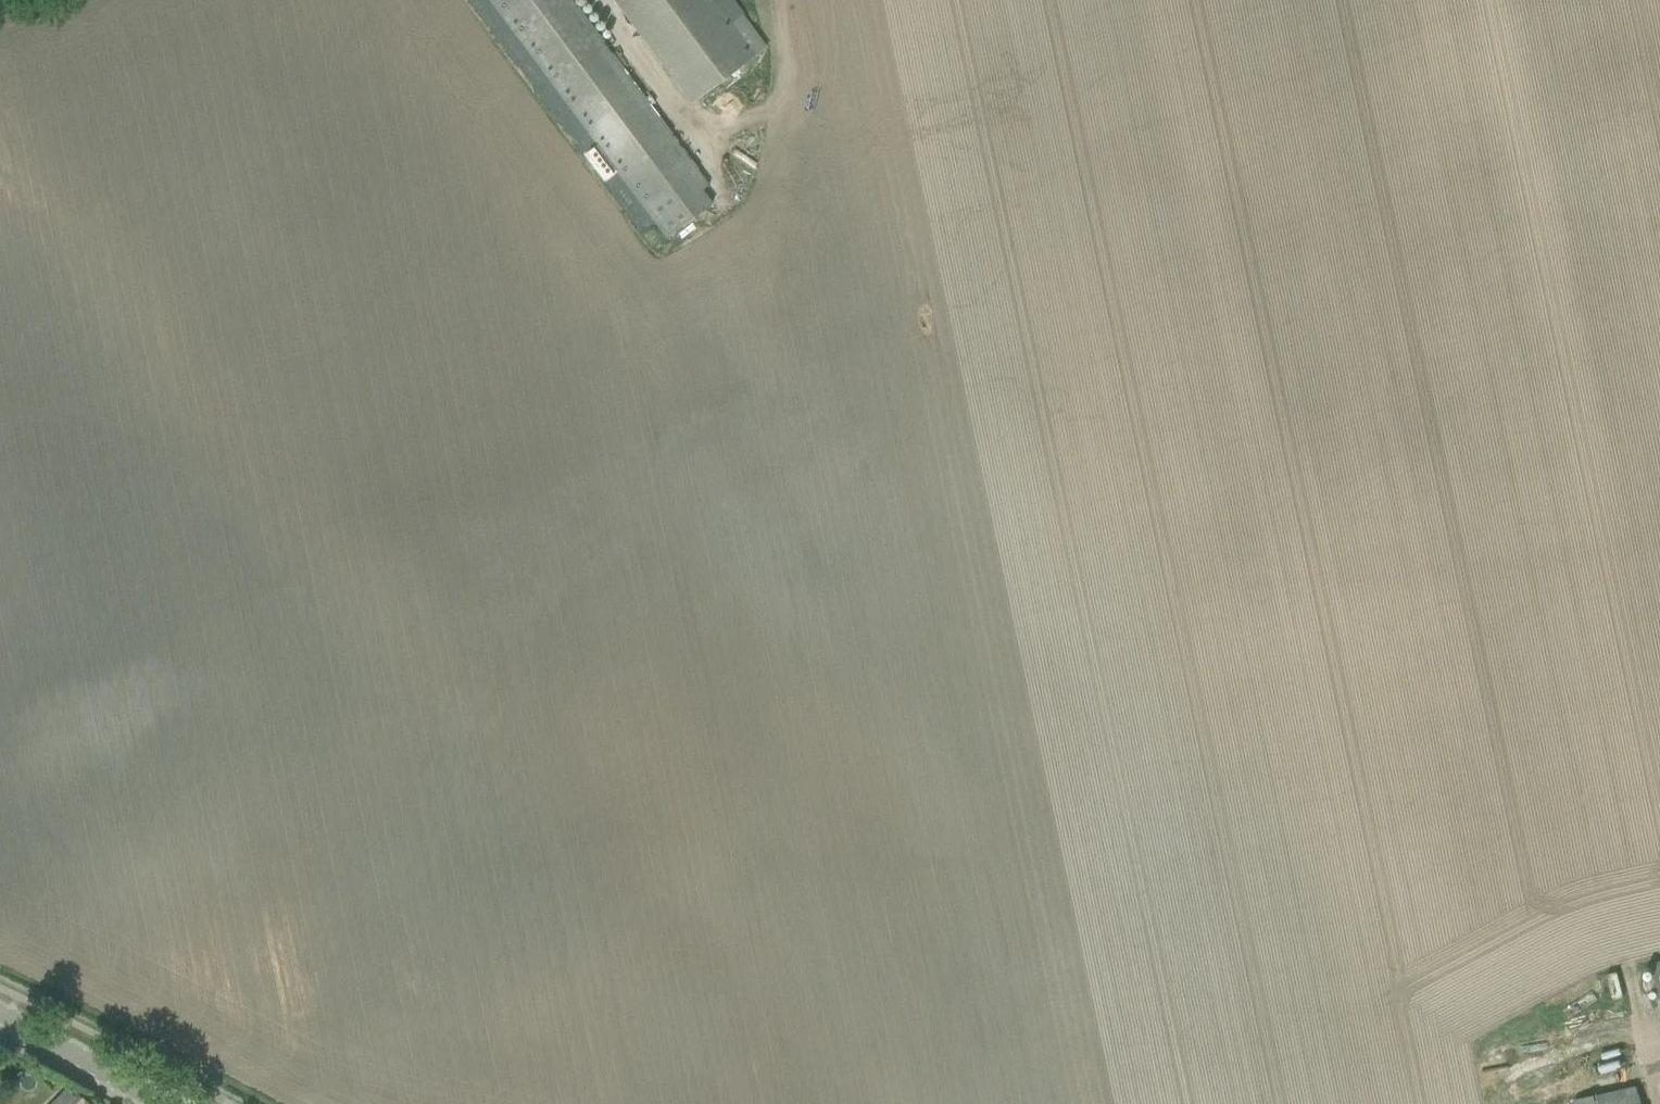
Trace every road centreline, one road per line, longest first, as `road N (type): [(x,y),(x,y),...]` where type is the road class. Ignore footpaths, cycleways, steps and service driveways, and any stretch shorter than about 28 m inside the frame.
road 1 (tertiary): [(171,1103),(0,1013)]

